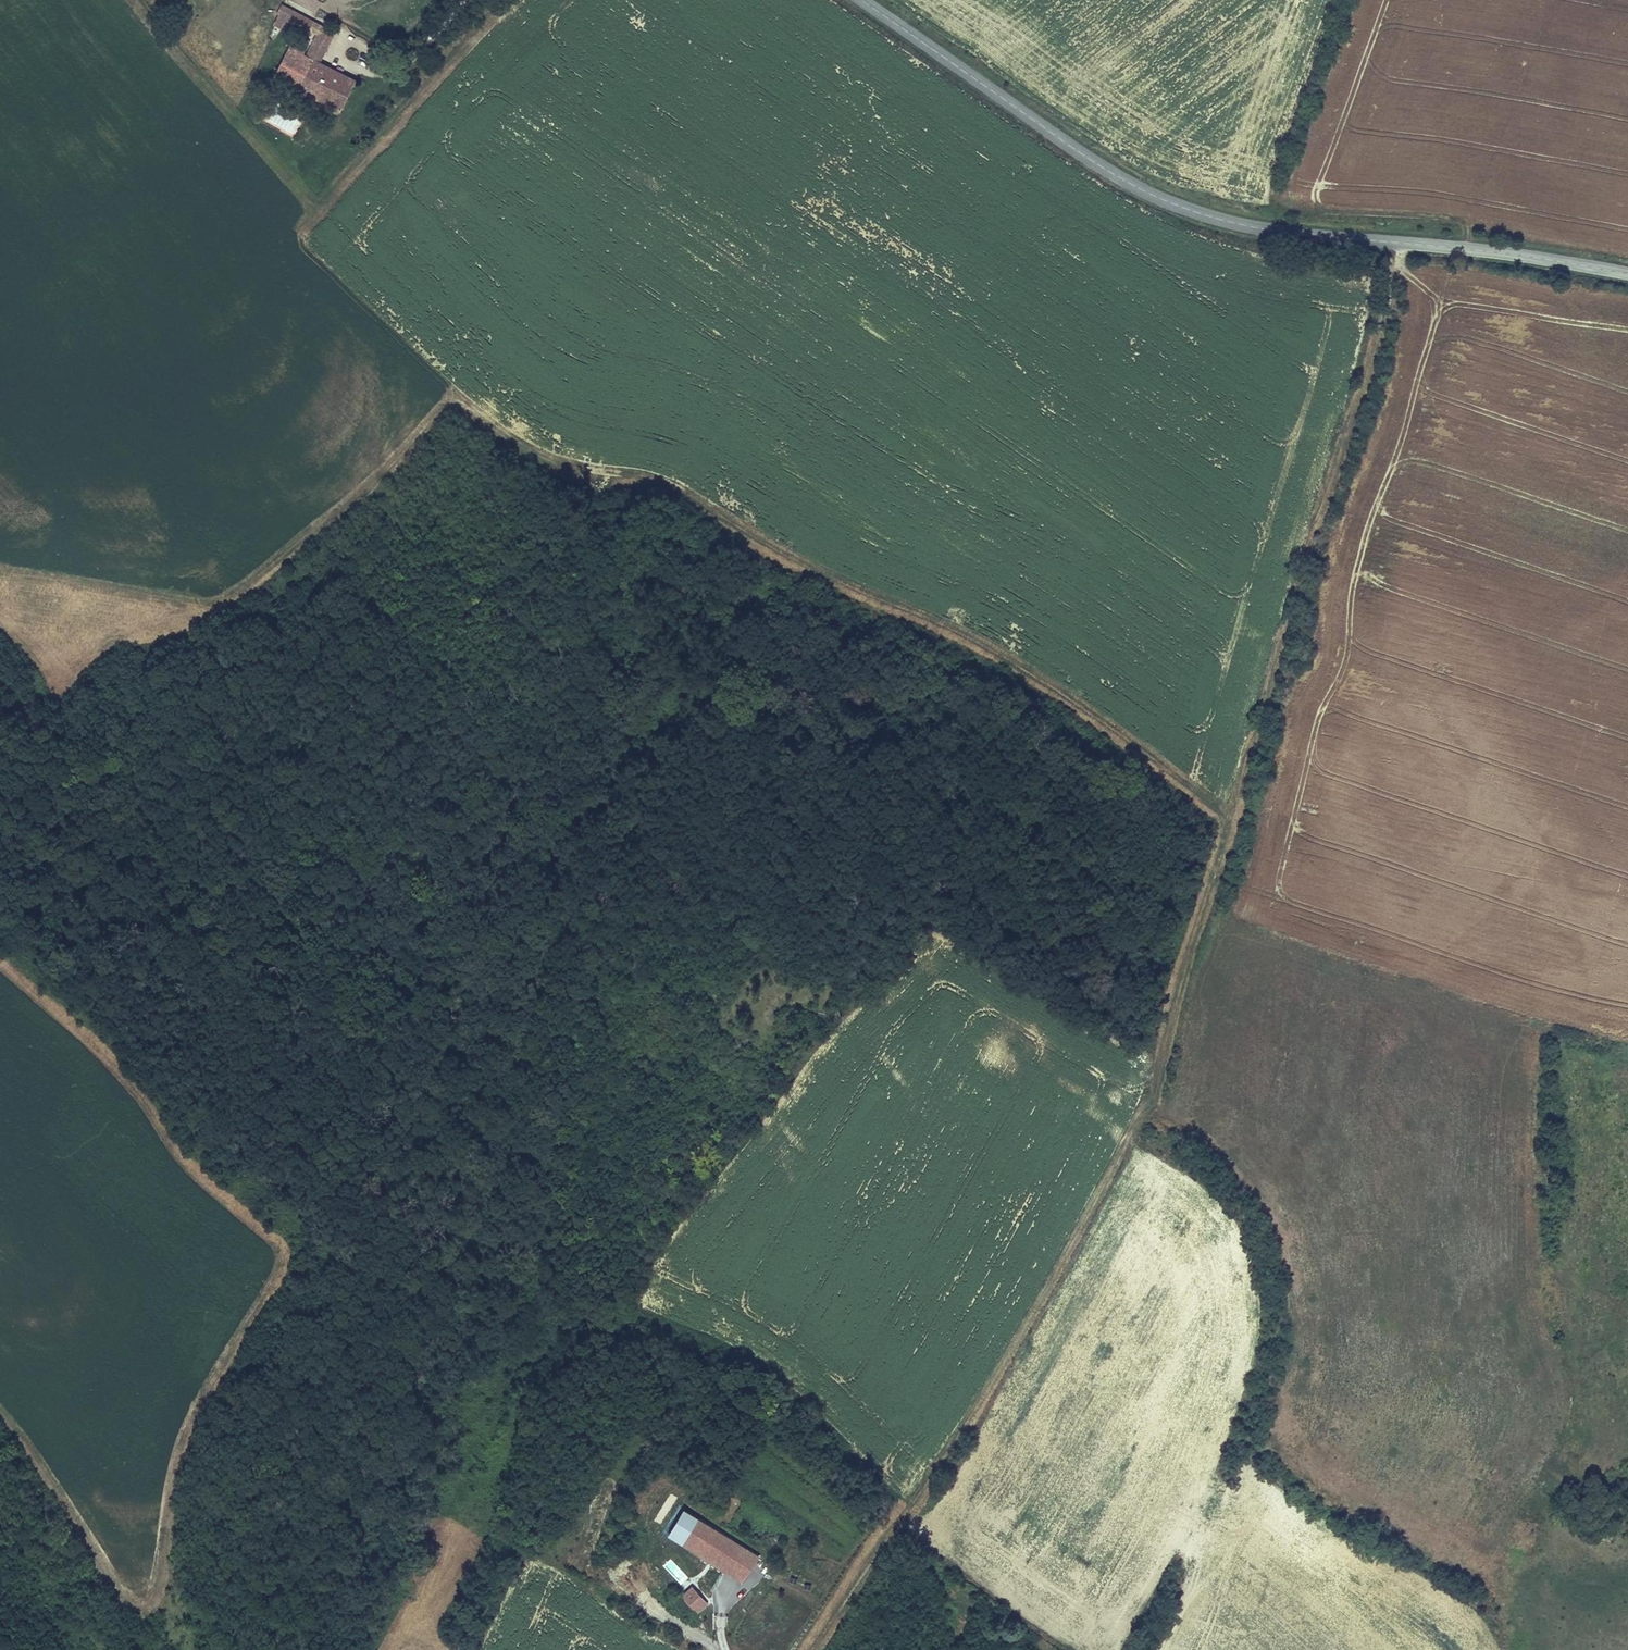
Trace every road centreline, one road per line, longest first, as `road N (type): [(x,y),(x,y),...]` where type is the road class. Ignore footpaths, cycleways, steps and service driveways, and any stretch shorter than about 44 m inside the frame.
road 1 (track): [(809,1649),(953,1447),(1155,1090),(1189,945),(1405,243)]
road 2 (tertiary): [(1627,272),(1267,230),(1186,207),(1083,155),(862,0)]

